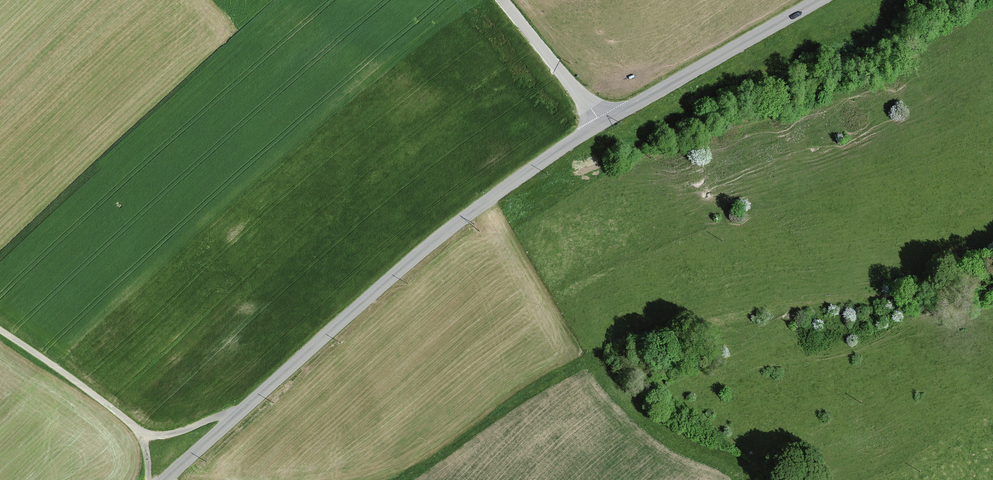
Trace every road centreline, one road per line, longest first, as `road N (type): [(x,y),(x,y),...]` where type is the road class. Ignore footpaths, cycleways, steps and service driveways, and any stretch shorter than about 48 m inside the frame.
road 1 (tertiary): [(168,479),(453,231),(601,120)]
road 2 (track): [(248,409),(188,432),(144,434),(0,330)]
road 3 (tertiary): [(601,120),(819,0)]
road 4 (tertiary): [(601,120),(502,0)]

